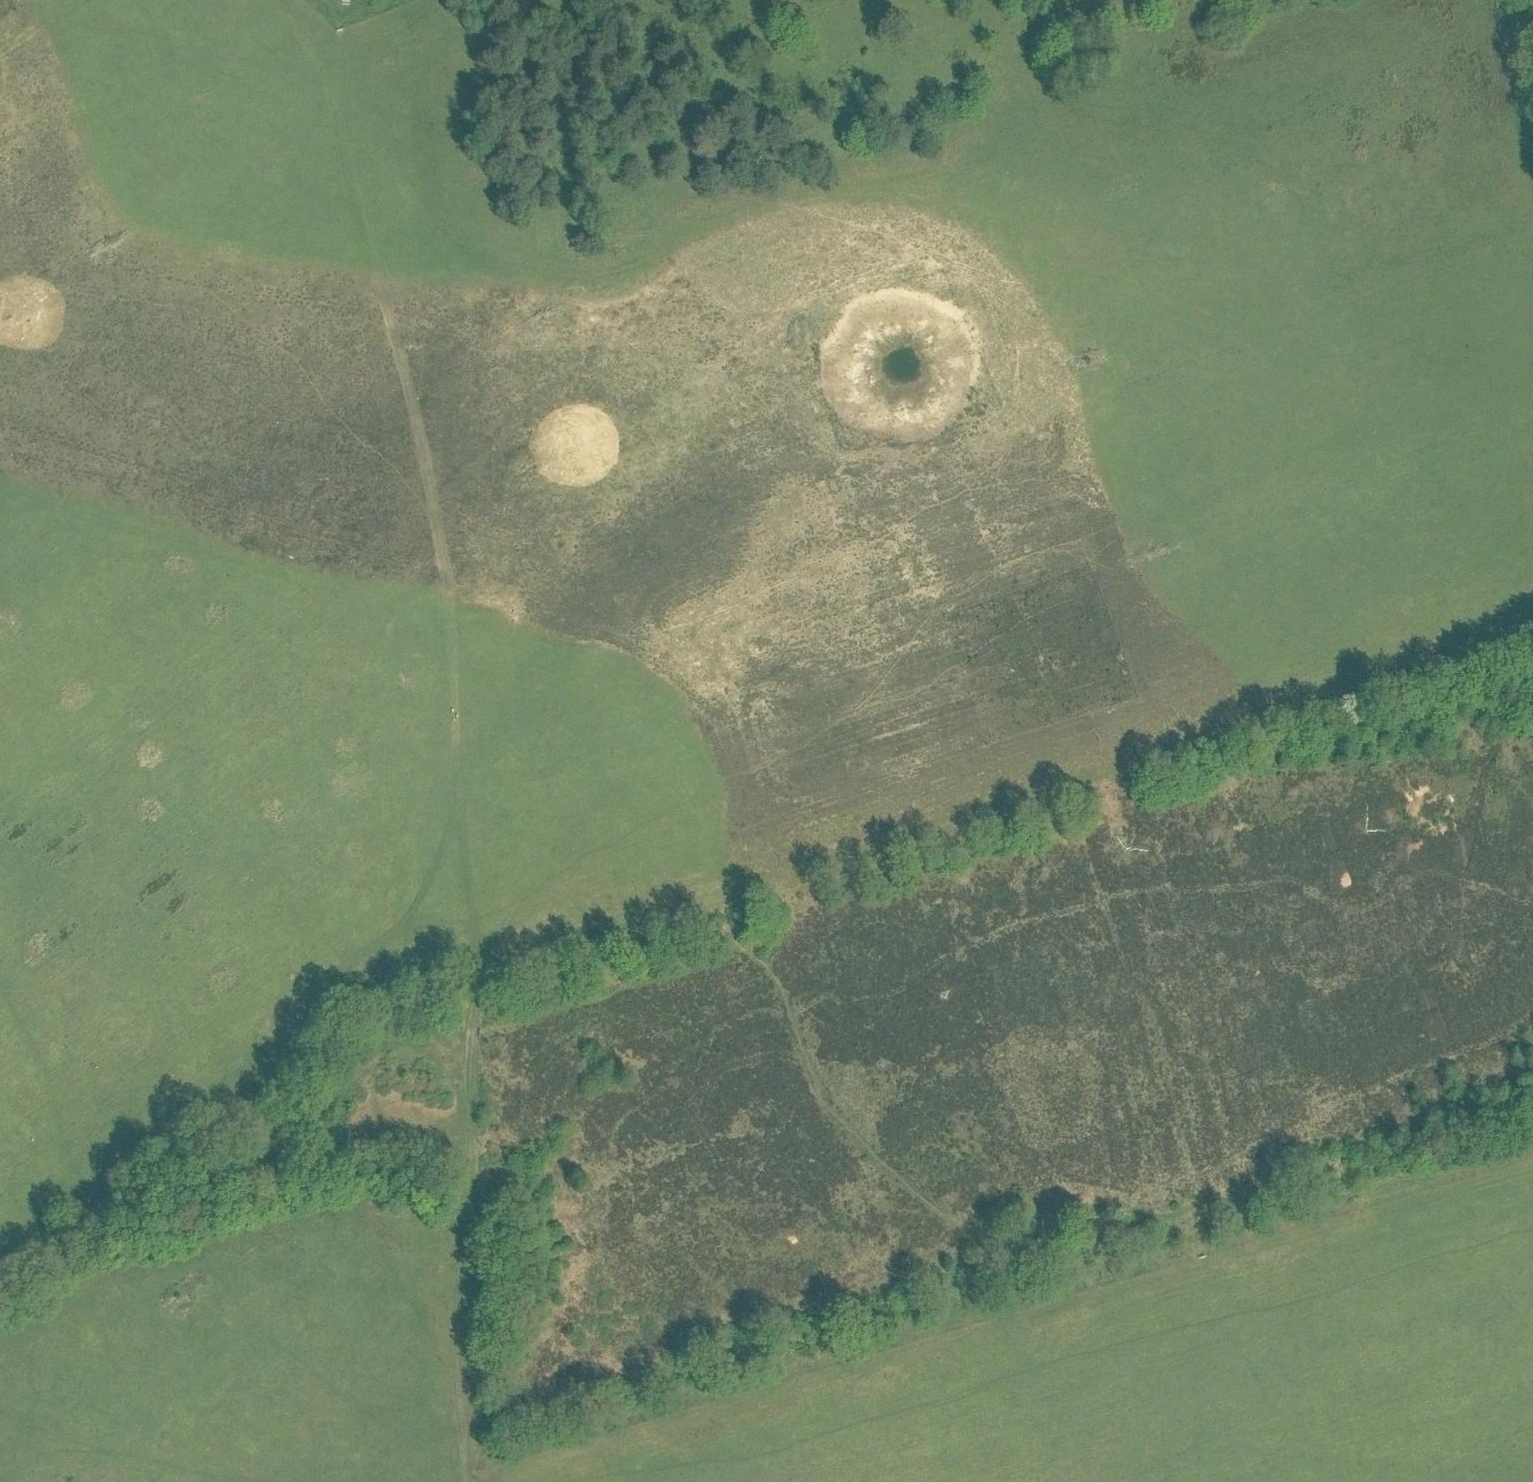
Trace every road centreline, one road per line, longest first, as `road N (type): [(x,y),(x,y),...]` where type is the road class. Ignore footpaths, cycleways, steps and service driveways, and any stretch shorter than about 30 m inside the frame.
road 1 (track): [(271,0),(331,93),(433,506),(451,621),(462,847),(480,977),(471,1034)]
road 2 (track): [(0,1286),(331,1049),(471,1034)]

